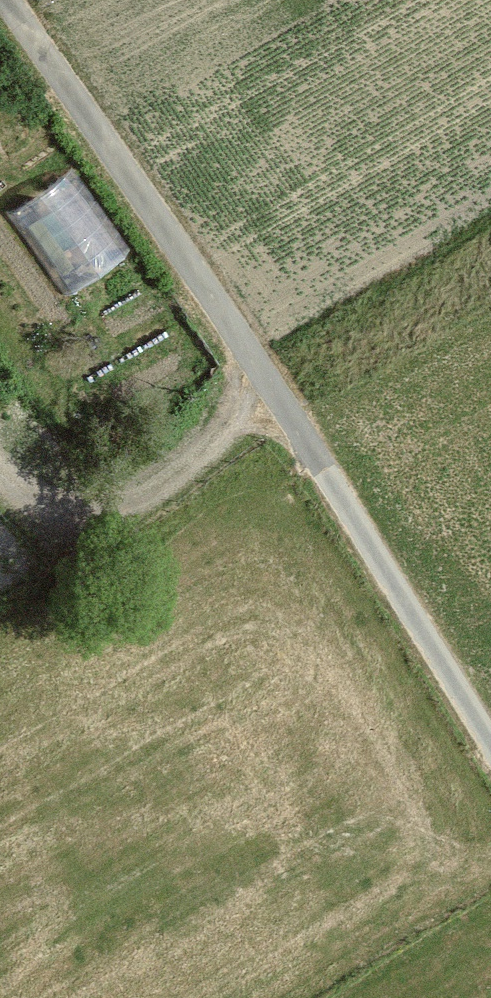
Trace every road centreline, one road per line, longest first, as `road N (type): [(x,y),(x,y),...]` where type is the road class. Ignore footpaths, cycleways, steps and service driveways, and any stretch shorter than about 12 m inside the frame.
road 1 (track): [(104,135),(490,742)]
road 2 (track): [(0,471),(33,501),(68,514),(126,507),(191,462),(269,384)]
road 3 (residential): [(10,0),(104,135)]

